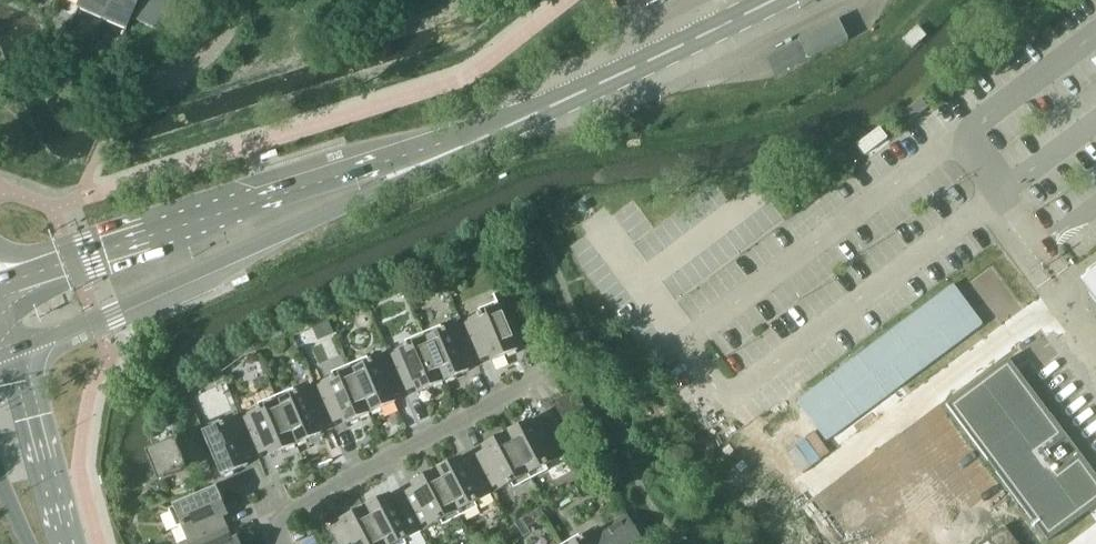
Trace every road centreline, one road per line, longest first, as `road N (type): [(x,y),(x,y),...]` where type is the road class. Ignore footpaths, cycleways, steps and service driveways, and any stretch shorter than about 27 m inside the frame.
road 1 (secondary): [(22,348),(293,234),(428,159)]
road 2 (secondary): [(428,159),(263,197),(0,288)]
road 3 (secondary): [(428,159),(774,0)]
road 4 (residential): [(282,543),(270,517),(537,381)]
road 5 (residential): [(67,543),(22,348)]

